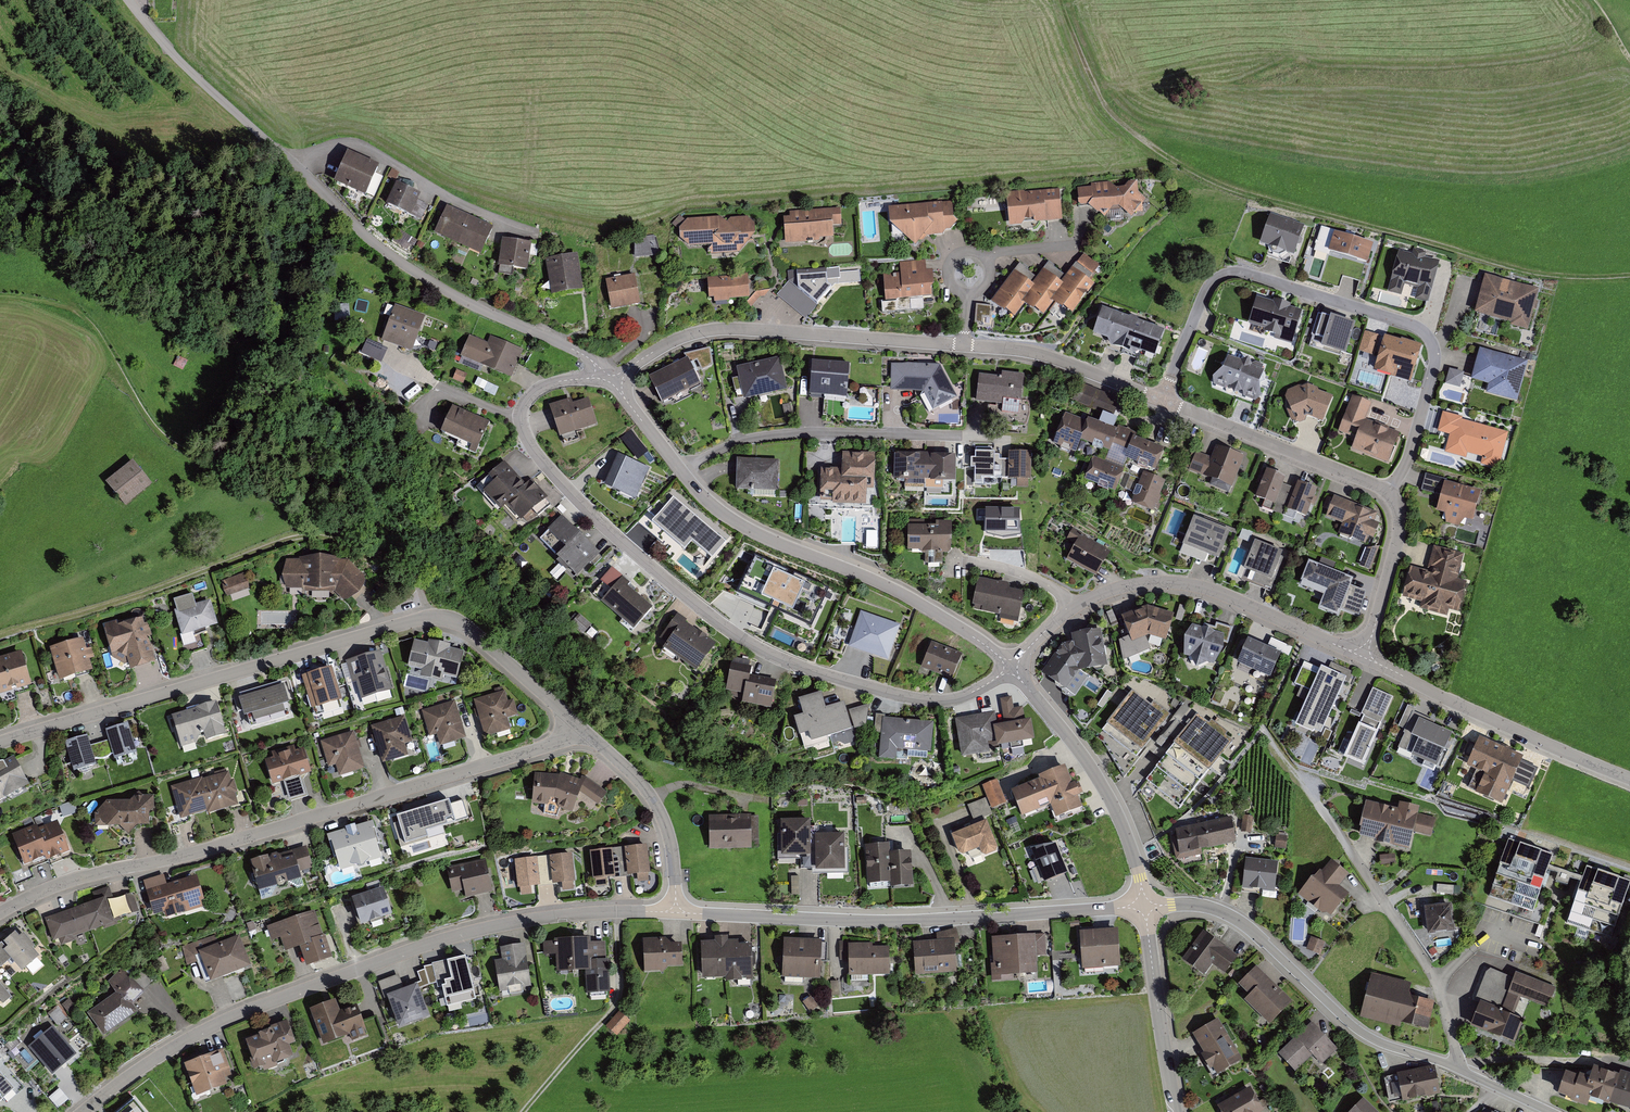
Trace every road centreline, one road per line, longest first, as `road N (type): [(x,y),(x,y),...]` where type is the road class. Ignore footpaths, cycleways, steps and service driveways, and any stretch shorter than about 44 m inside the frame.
road 1 (residential): [(609,377),(537,390),(522,409),(527,440),(584,507),(719,623),(793,664),(904,697),(955,699),(1011,667)]
road 2 (track): [(1062,0),(1099,92),(1123,126),(1179,165),(1255,200),(1535,273),(1629,275)]
road 3 (residential): [(676,909),(525,921),(410,950),(198,1033),(84,1111)]
road 4 (residential): [(0,742),(429,618),(466,627),(577,724)]
road 5 (residential): [(0,913),(82,877),(182,857),(563,741),(577,724)]
road 6 (residential): [(1162,401),(1031,352),(740,328),(678,339),(609,377)]
road 7 (residential): [(1387,492),(1408,461),(1434,366),(1431,341),(1417,327),(1228,274),(1204,293),(1162,401)]
road 8 (residential): [(609,377),(578,352),(468,302),(385,251),(213,93)]
road 9 (track): [(429,618),(420,588),(402,567),(363,543),(311,536),(0,638)]
road 10 (residential): [(1144,906),(881,921),(676,909)]
road 11 (residential): [(1551,1111),(1362,1032),(1220,911),(1144,906)]
road 12 (residential): [(1011,667),(1086,600),(1149,583),(1204,588),(1364,652)]
road 13 (residential): [(1011,667),(915,601),(728,519),(680,470)]
road 14 (residential): [(1364,652),(1447,699),(1629,779)]
road 15 (residential): [(680,470),(766,435),(958,435)]
road 16 (residential): [(1144,906),(1117,812),(1011,667)]
road 17 (residential): [(1387,492),(1162,401)]
road 18 (track): [(616,912),(615,1005),(522,1111)]
road 19 (residential): [(577,724),(630,771),(658,809),(673,856),(676,909)]
road 20 (residential): [(1178,1111),(1144,906)]
road 21 (residential): [(1364,652),(1400,531),(1387,492)]
road 22 (unclassified): [(213,93),(129,0)]

